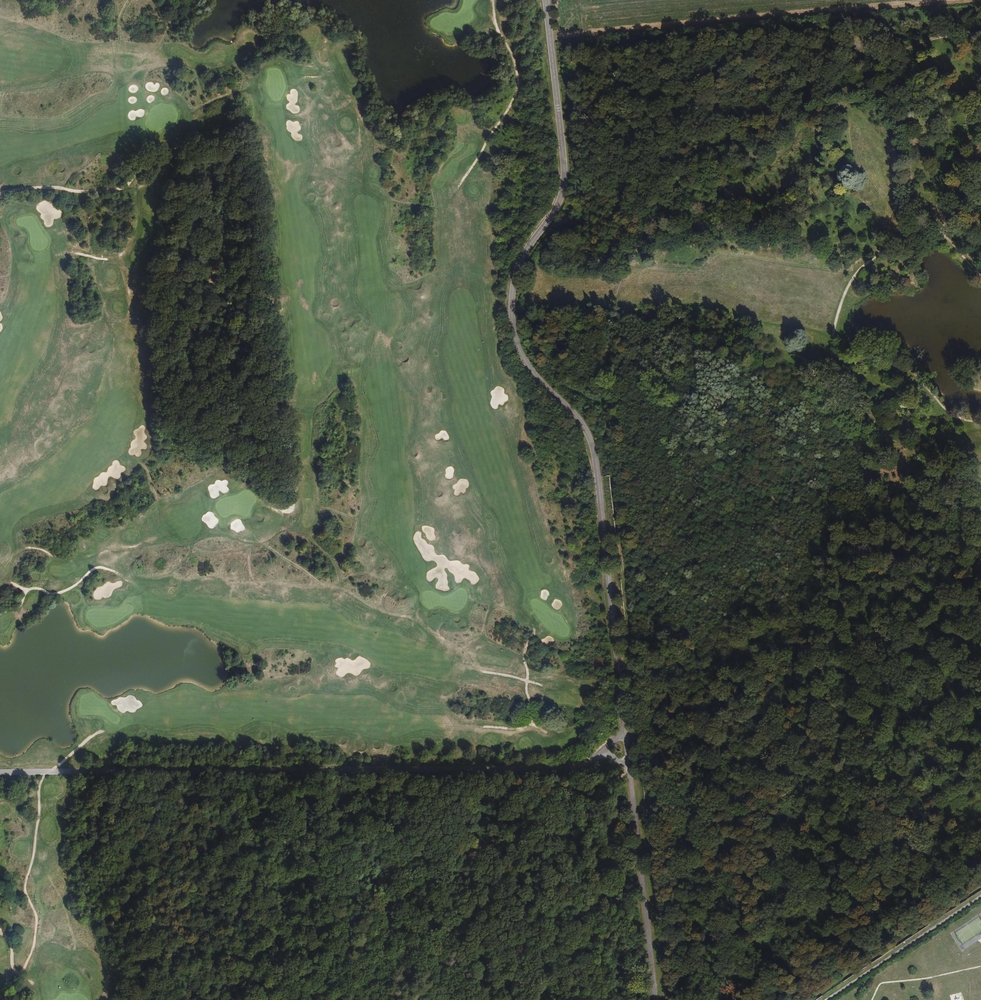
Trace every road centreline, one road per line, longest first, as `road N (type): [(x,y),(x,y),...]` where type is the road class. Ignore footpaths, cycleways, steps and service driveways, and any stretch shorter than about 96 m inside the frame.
road 1 (unclassified): [(545,0),(562,183),(518,263),(510,321),(525,363),(579,421),(593,457),(653,999)]
road 2 (unclassified): [(828,999),(980,897)]

